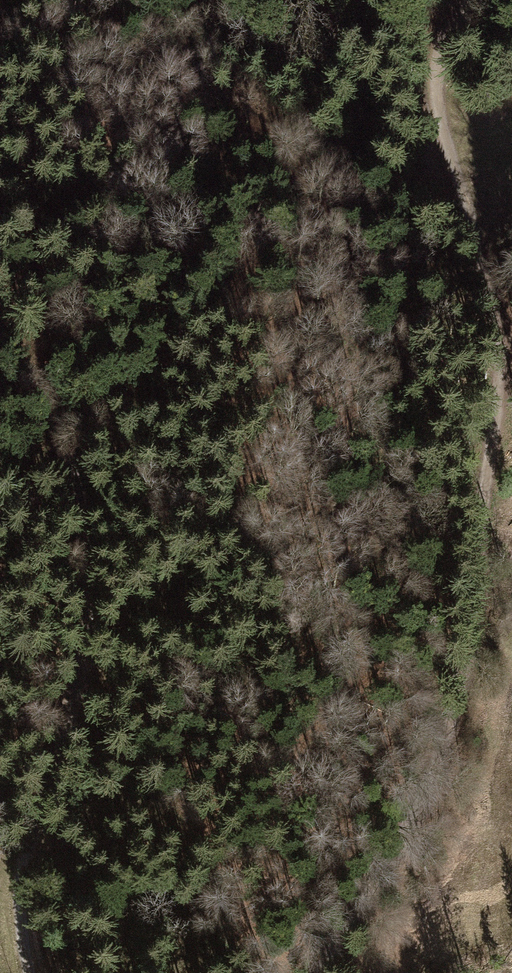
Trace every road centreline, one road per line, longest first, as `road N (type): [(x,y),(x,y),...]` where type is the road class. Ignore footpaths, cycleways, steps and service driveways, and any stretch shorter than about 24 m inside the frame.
road 1 (track): [(460,0),(433,72),(437,128),(481,258),(494,329),(480,453),(479,627),(426,822),(363,927),(323,972)]
road 2 (track): [(0,343),(42,418),(74,525),(79,601),(20,868),(32,972)]

